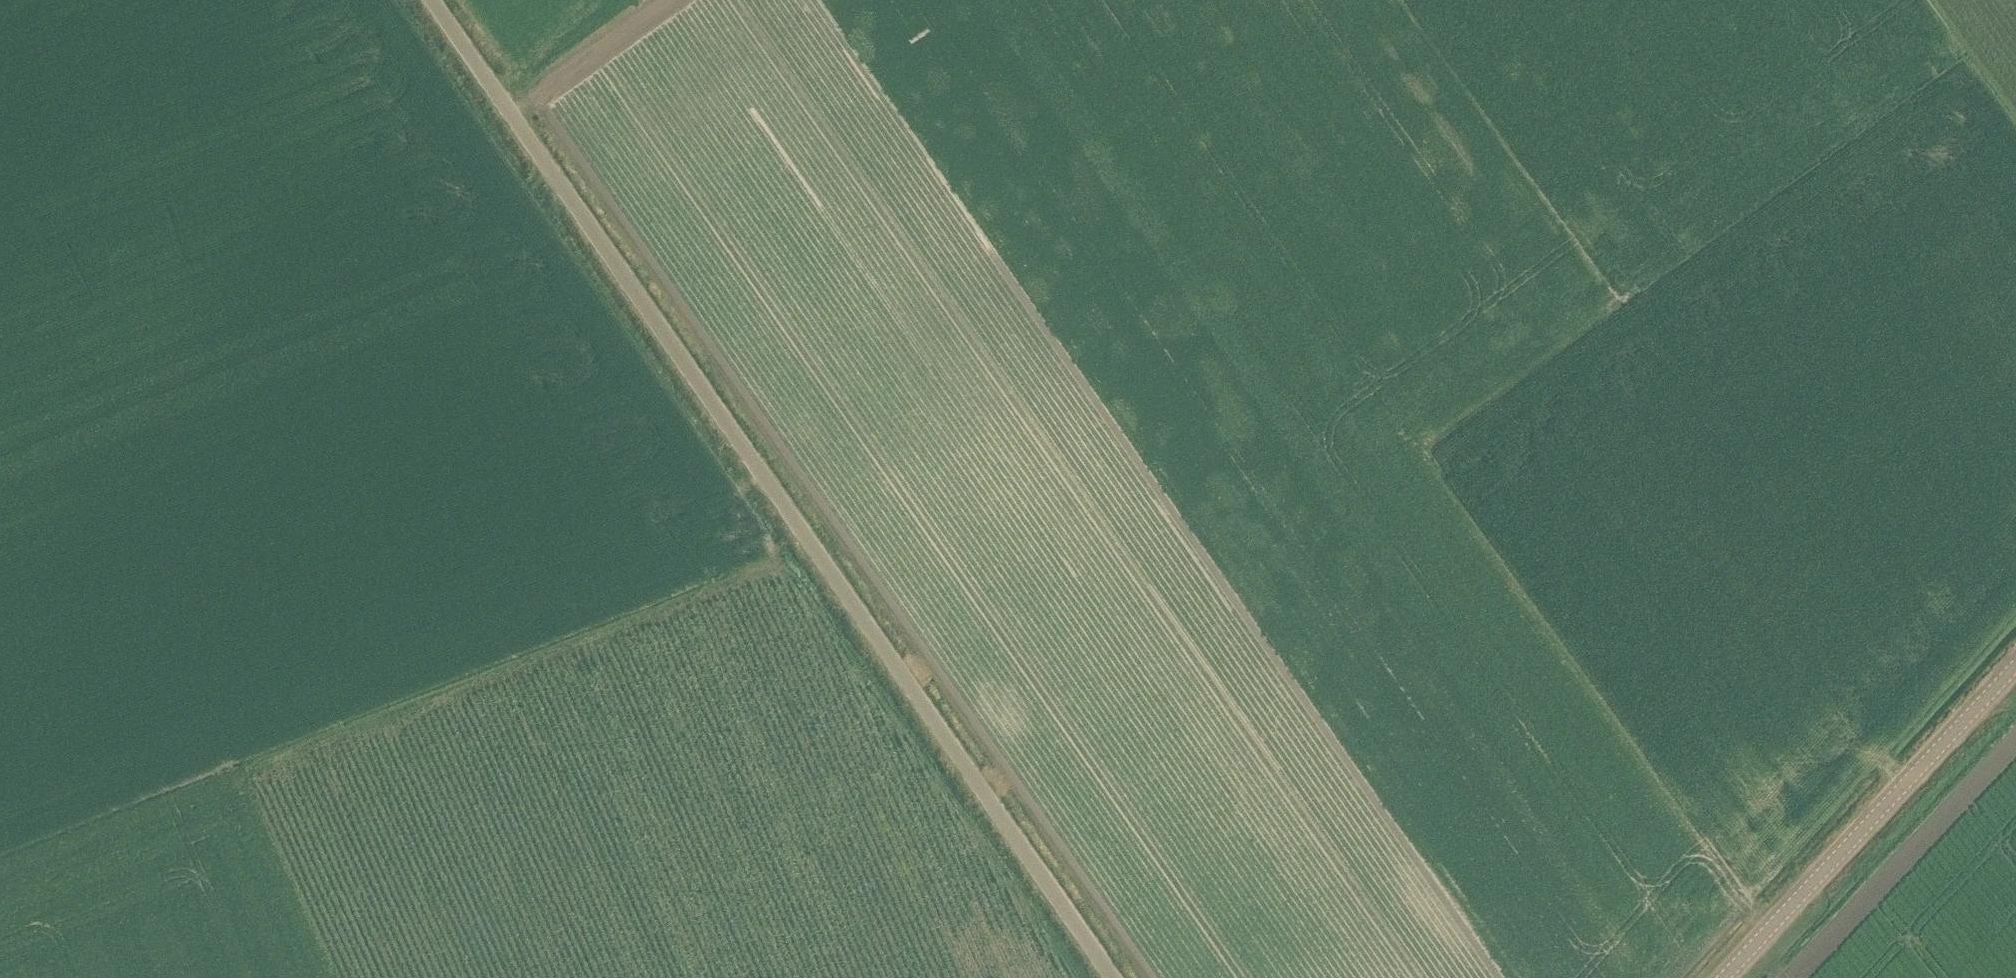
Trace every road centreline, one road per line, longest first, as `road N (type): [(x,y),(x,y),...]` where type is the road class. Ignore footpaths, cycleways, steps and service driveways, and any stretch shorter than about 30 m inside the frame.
road 1 (unclassified): [(1114,977),(434,0)]
road 2 (tertiary): [(1720,977),(2015,662)]

